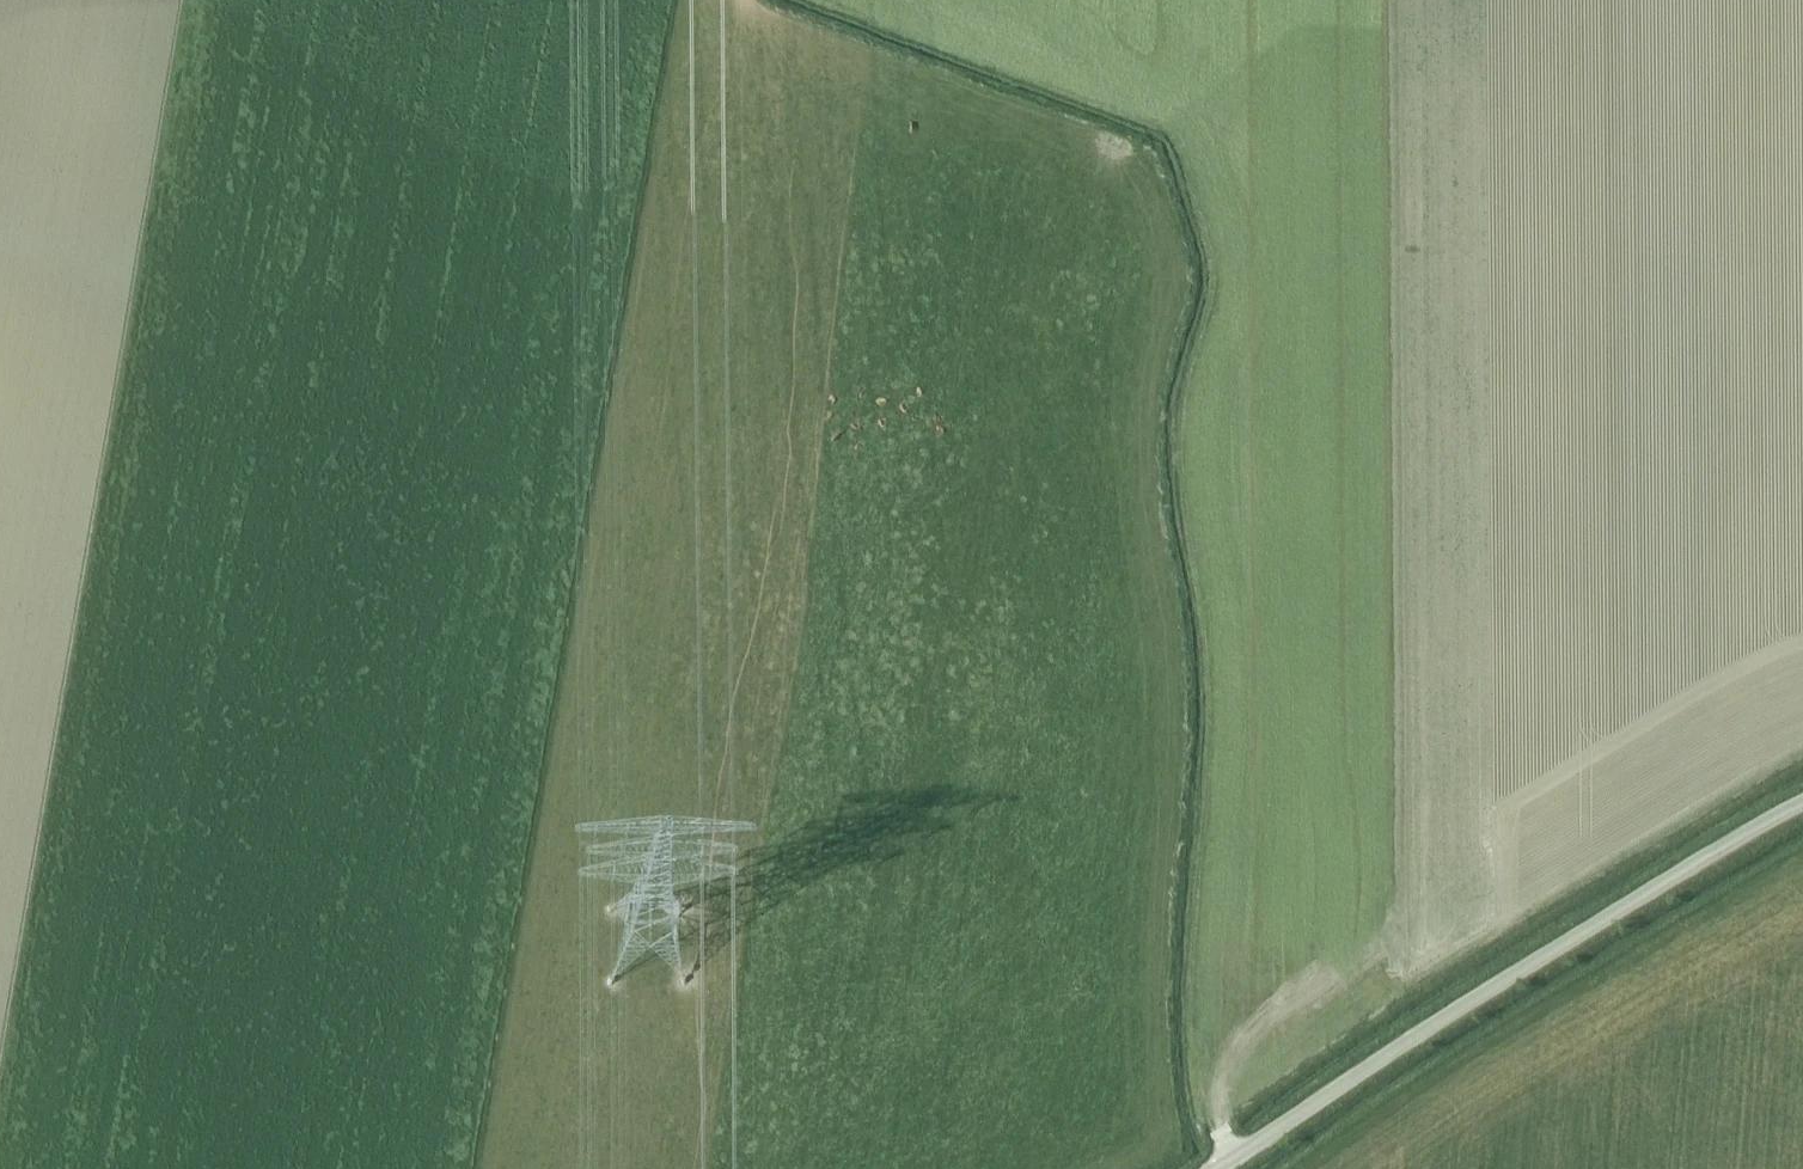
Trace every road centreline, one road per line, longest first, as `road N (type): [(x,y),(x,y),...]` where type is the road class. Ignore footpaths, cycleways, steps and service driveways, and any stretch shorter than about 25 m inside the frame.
road 1 (tertiary): [(1229,1168),(1670,889),(1802,817)]

